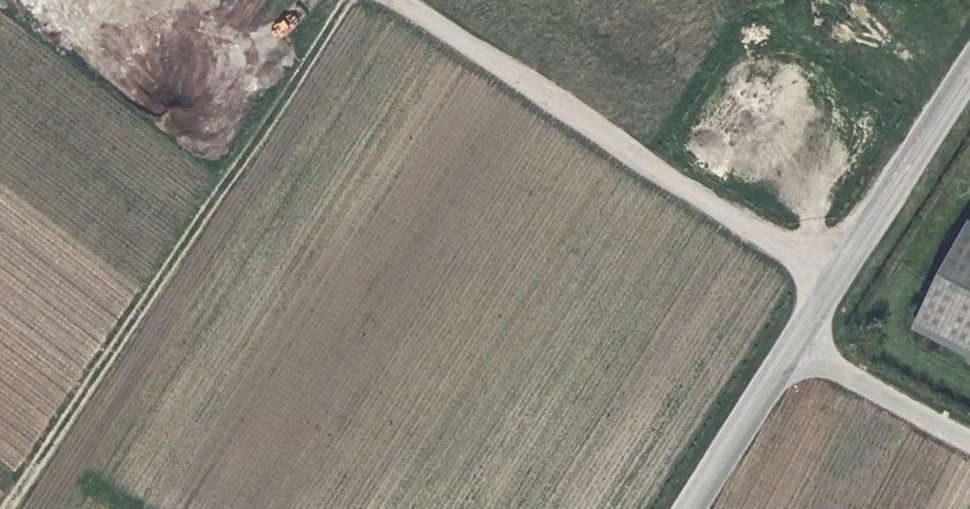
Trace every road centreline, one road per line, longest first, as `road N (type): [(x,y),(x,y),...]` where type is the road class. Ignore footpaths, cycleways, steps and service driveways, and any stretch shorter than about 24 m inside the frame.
road 1 (track): [(4,508),(347,0)]
road 2 (track): [(830,282),(400,0)]
road 3 (tertiary): [(791,343),(969,65)]
road 4 (unclassified): [(969,439),(791,343)]
road 5 (tertiary): [(685,508),(791,343)]

